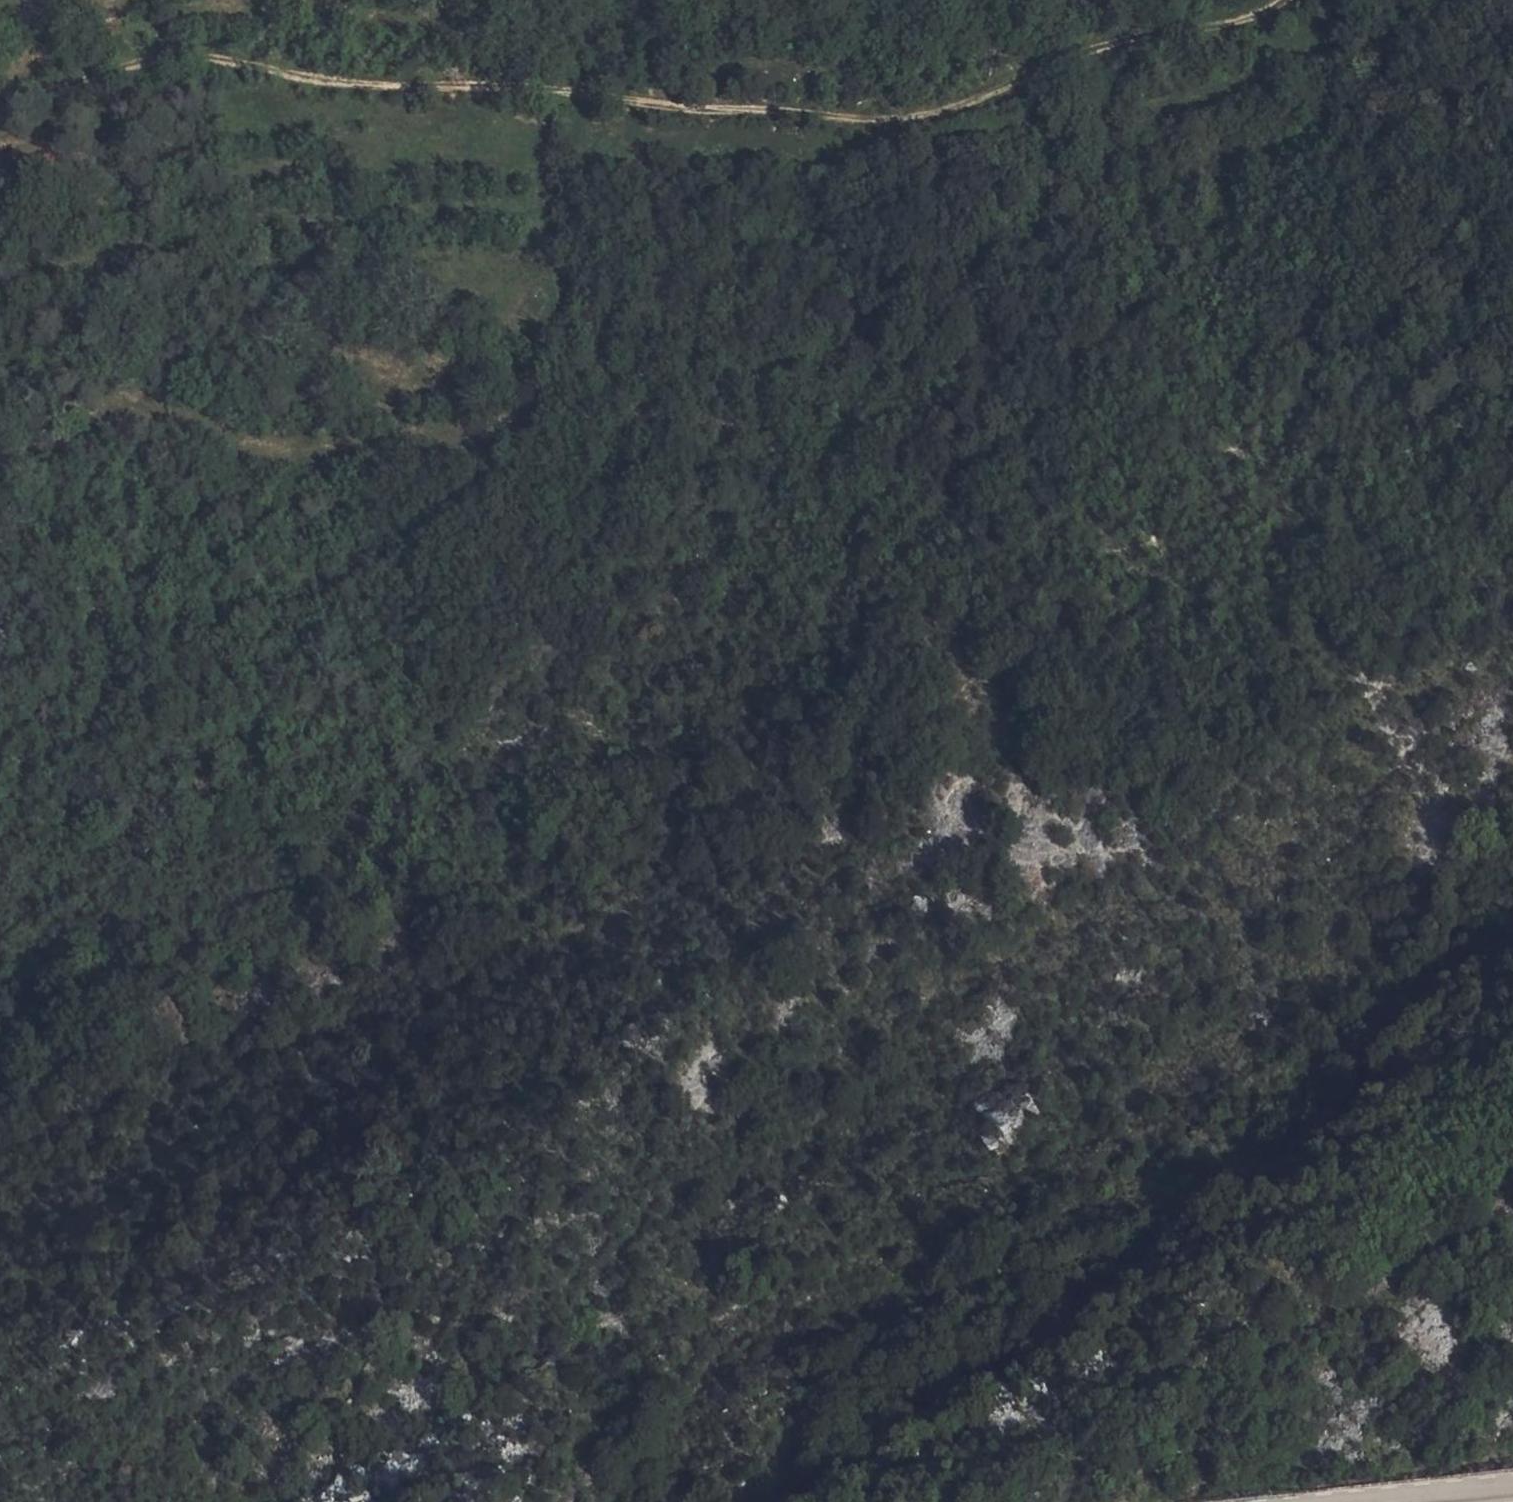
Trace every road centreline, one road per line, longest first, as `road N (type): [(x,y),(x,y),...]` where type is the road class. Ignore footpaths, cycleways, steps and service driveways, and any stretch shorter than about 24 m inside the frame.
road 1 (track): [(0,98),(110,53),(895,126),(1230,25),(1272,0)]
road 2 (secondary): [(1363,1501),(1512,1486)]

